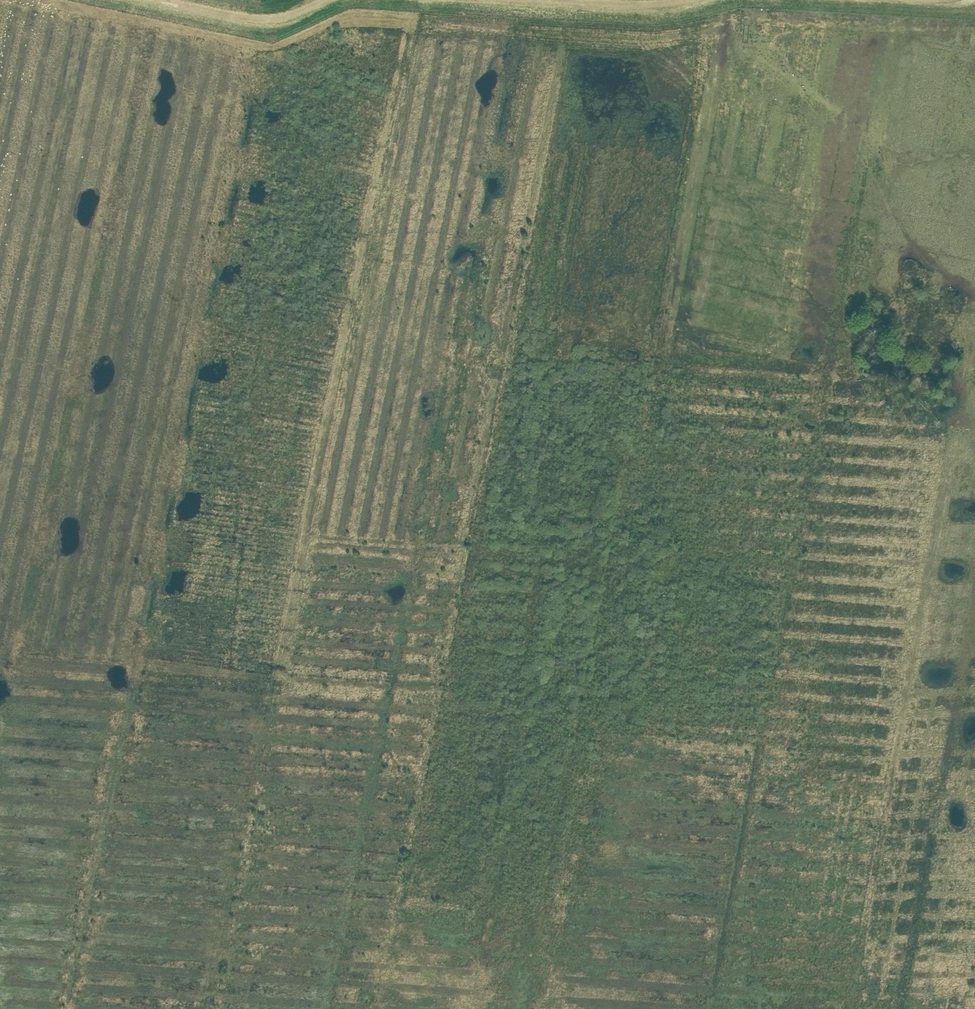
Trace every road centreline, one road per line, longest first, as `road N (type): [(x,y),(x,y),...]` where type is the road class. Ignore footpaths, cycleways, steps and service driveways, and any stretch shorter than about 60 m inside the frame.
road 1 (track): [(325,0),(276,23),(154,0)]
road 2 (track): [(688,0),(655,7),(527,0)]

